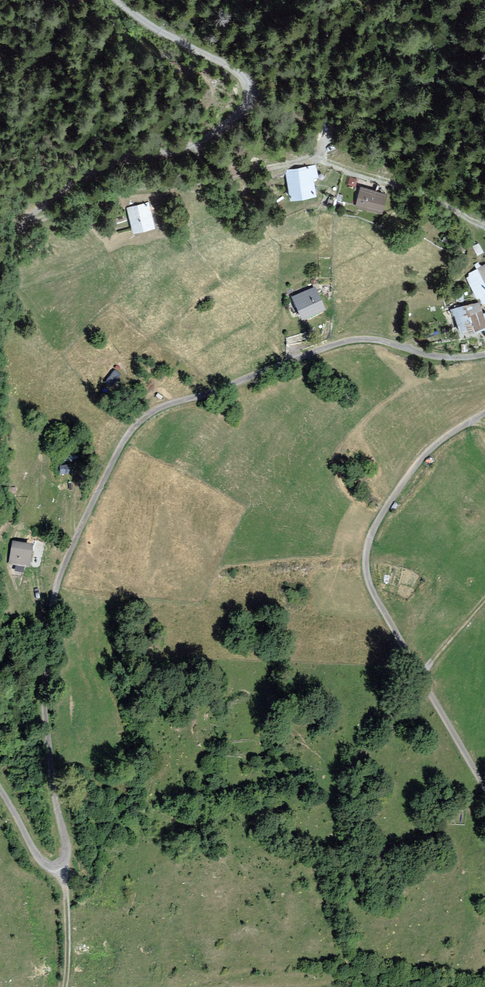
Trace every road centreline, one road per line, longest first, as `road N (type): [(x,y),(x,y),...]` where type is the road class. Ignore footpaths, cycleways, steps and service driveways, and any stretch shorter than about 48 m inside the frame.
road 1 (track): [(64,879),(44,651),(69,550),(126,438),(161,407),(352,338),(436,357),(484,353)]
road 2 (track): [(484,228),(431,198),(322,159),(145,188),(23,225)]
road 3 (track): [(484,413),(413,468),(373,529),(365,570),(484,793)]
road 4 (track): [(23,225),(93,177),(205,141),(247,102),(238,73),(115,0)]

